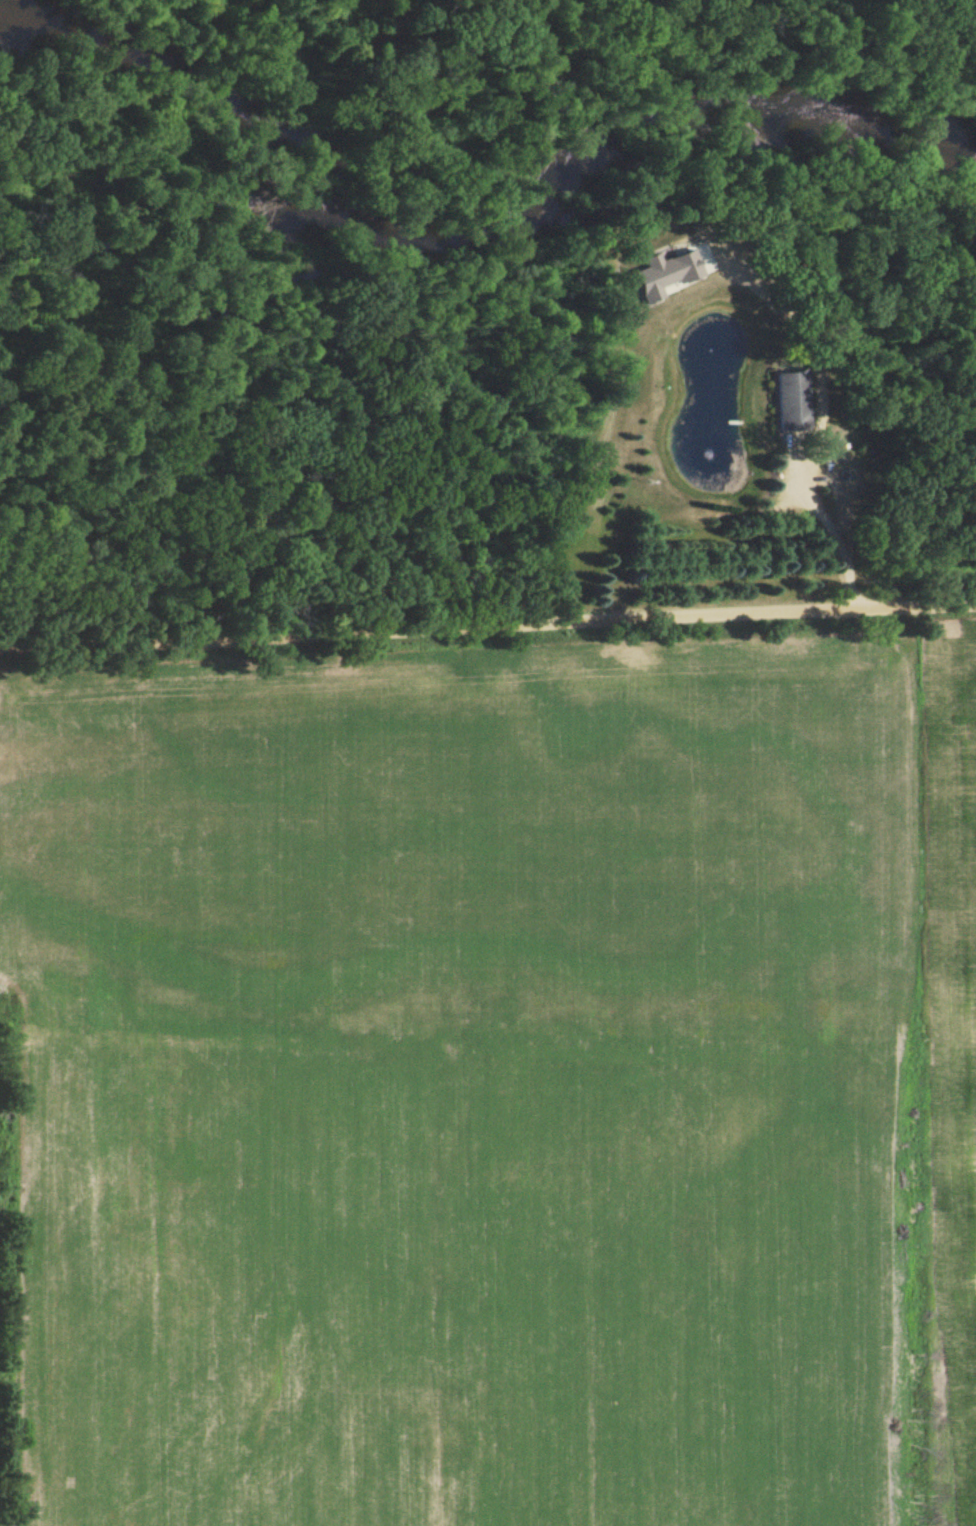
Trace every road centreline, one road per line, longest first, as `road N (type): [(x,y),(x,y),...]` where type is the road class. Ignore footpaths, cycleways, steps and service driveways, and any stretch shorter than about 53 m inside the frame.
road 1 (residential): [(975,605),(0,647)]

